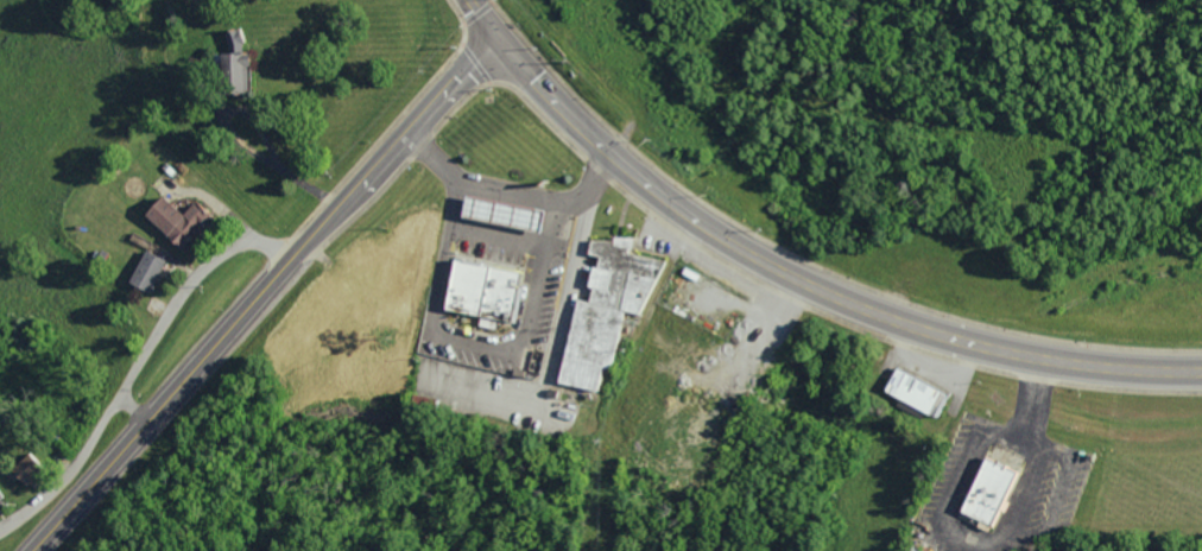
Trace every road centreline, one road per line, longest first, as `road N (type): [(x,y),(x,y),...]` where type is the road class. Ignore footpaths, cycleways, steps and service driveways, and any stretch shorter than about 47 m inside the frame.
road 1 (primary): [(29,550),(296,253),(504,43)]
road 2 (residential): [(0,517),(55,467),(156,304),(200,255),(241,241),(296,253)]
road 3 (primary): [(820,289),(917,328),(1014,352),(1201,366)]
road 4 (primary): [(622,163),(733,245),(820,289)]
road 5 (primary): [(622,163),(504,43)]

